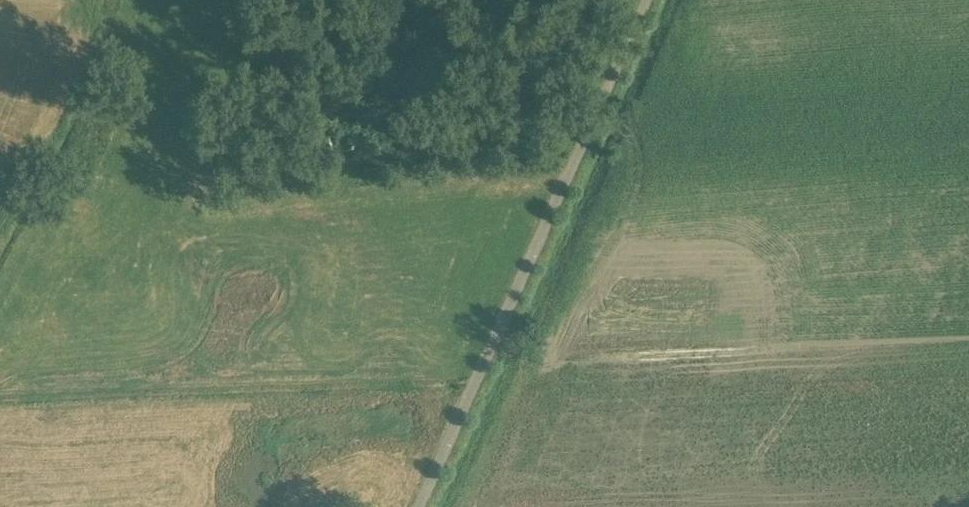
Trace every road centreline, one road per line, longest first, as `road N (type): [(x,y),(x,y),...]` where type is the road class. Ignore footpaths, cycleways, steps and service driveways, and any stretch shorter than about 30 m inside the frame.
road 1 (track): [(420,506),(647,0)]

